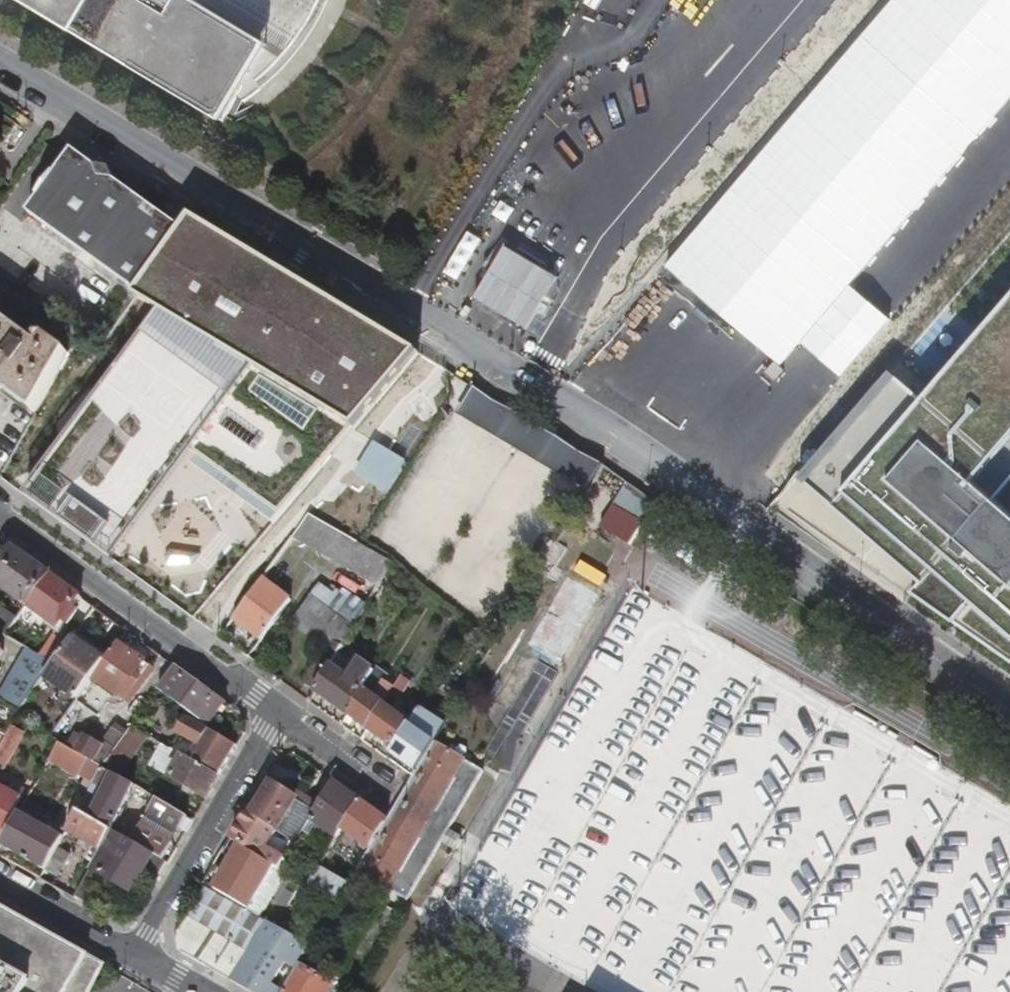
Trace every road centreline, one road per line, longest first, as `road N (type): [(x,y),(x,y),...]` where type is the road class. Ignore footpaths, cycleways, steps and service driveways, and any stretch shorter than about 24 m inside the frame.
road 1 (residential): [(1009,714),(627,440),(0,57)]
road 2 (residential): [(275,719),(0,521)]
road 3 (residential): [(145,968),(275,719)]
road 4 (residential): [(0,882),(145,968)]
road 5 (residential): [(391,802),(275,719)]

